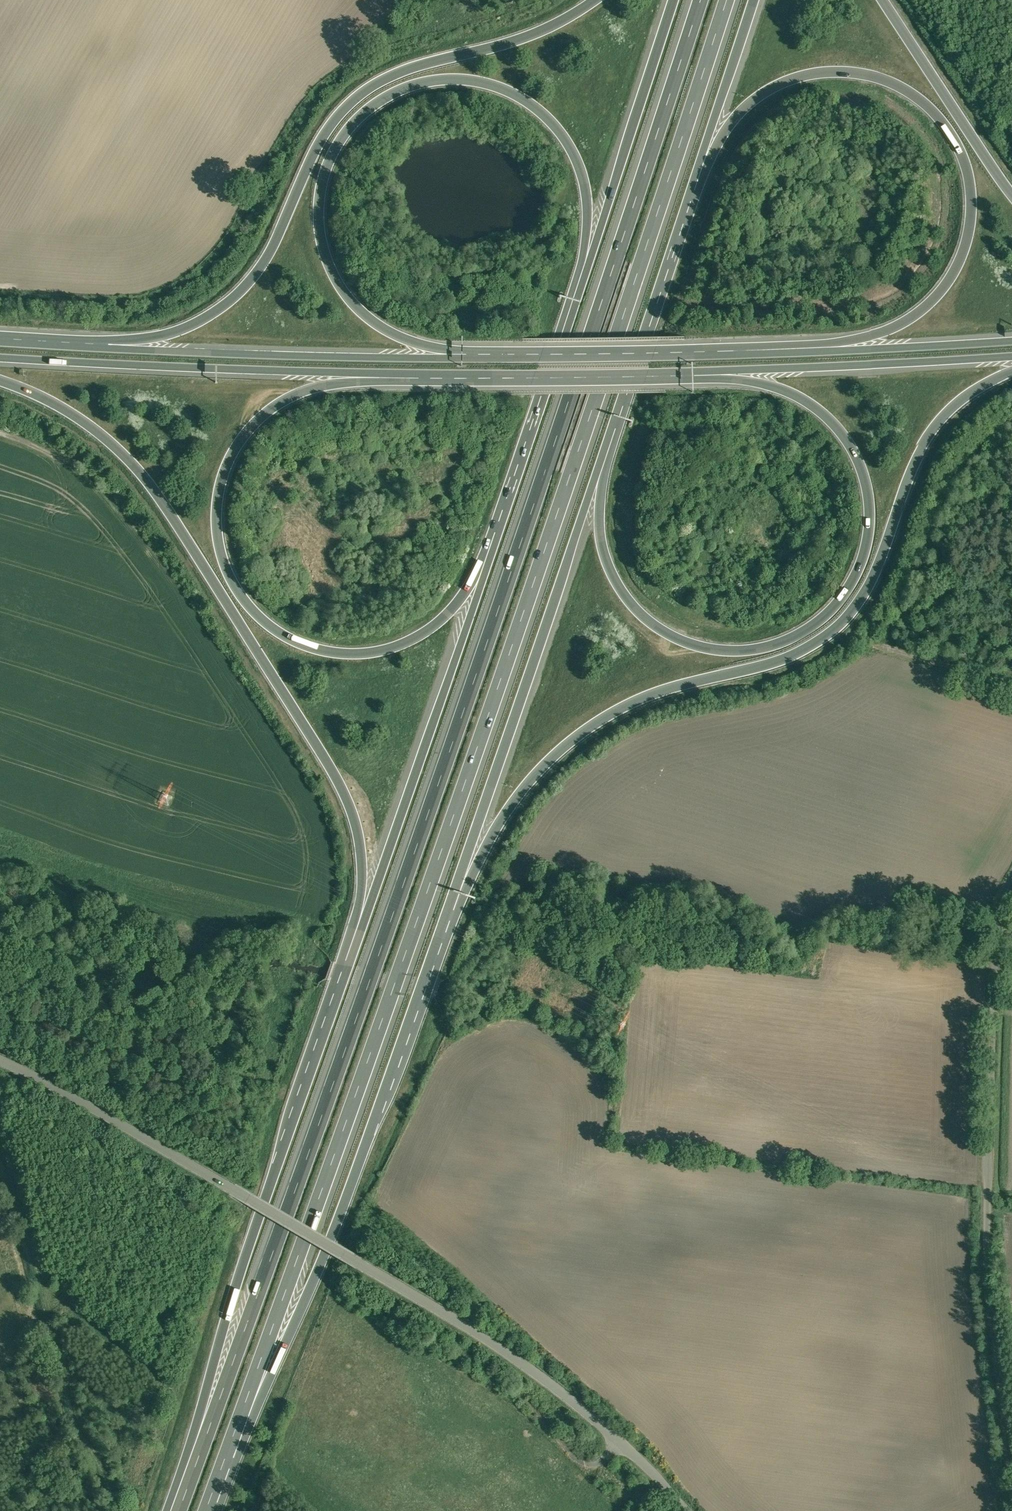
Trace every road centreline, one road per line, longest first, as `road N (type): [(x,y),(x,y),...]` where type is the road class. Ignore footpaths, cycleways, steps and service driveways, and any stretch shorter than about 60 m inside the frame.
road 1 (motorway): [(701,0),(450,751),(208,1433)]
road 2 (motorway): [(239,1419),(511,649),(727,0)]
road 3 (unclassified): [(694,1510),(509,1351),(0,1061)]
road 4 (motorway): [(450,908),(493,826),(560,749),(653,694),(798,654),(841,624),(871,583),(927,440),(961,400),(1011,368)]
road 5 (motorway): [(714,371),(760,377),(807,401),(841,434),(864,478),(869,529),(859,568),(808,629),(730,651),(685,642),(645,617),(614,577),(600,538),(603,454)]
road 6 (motorway): [(467,359),(425,350),(381,329),(333,275),(319,198),(333,151),(362,114),(403,88),(450,79),(496,85),(532,104),(565,137),(586,180),(588,265)]
road 7 (motorway): [(0,379),(86,425),(161,501),(342,786),(365,858),(366,915)]
road 8 (motorway): [(594,0),(538,32),(406,69),(357,97),(312,156),(262,266),(229,303),(157,339),(94,345)]
road 9 (motorway): [(485,572),(437,626),(361,654),(294,641),(253,612),(235,587),(217,512),(241,439),(299,390),(390,374)]
road 10 (motorway): [(698,167),(736,109),(773,85),(814,73),(888,81),(945,126),(971,188),(960,263),(913,322),(828,352)]
road 11 (unclassified): [(1011,1471),(987,1165),(995,916),(1011,880)]
road 12 (motorway): [(239,1419),(320,1266),(450,908)]
road 13 (motorway): [(366,915),(237,1283),(208,1433)]
road 14 (motorway): [(450,908),(603,454)]
road 15 (trunk): [(0,359),(390,374)]
road 16 (trunk): [(467,359),(94,345)]
road 17 (motorway): [(485,572),(366,915)]
road 18 (trunk): [(828,352),(467,359)]
road 19 (trunk): [(390,374),(714,371)]
road 20 (motorway): [(588,265),(485,572)]
road 21 (motorway): [(603,454),(698,167)]
road 22 (trunk): [(714,371),(1011,357)]
road 23 (motorway): [(673,0),(588,265)]
road 24 (motorway): [(1011,195),(883,0)]
road 25 (trunk): [(1011,342),(828,352)]
road 26 (motorway): [(698,167),(753,0)]

